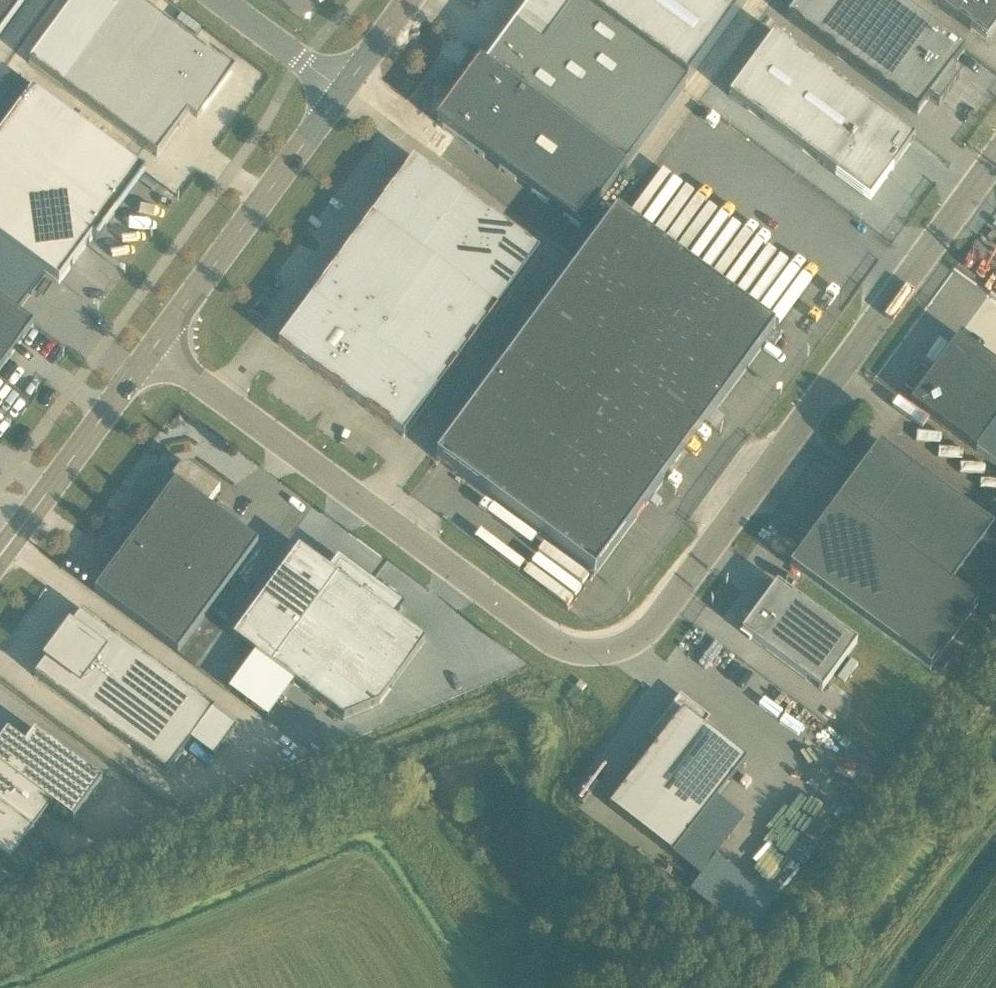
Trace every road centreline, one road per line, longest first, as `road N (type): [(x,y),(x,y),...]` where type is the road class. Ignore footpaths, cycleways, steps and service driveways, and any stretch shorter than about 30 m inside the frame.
road 1 (unclassified): [(995,155),(637,639),(607,652),(568,653),(152,348)]
road 2 (tertiary): [(152,348),(342,90)]
road 3 (tertiary): [(0,553),(152,348)]
road 4 (unclassified): [(342,90),(220,0)]

